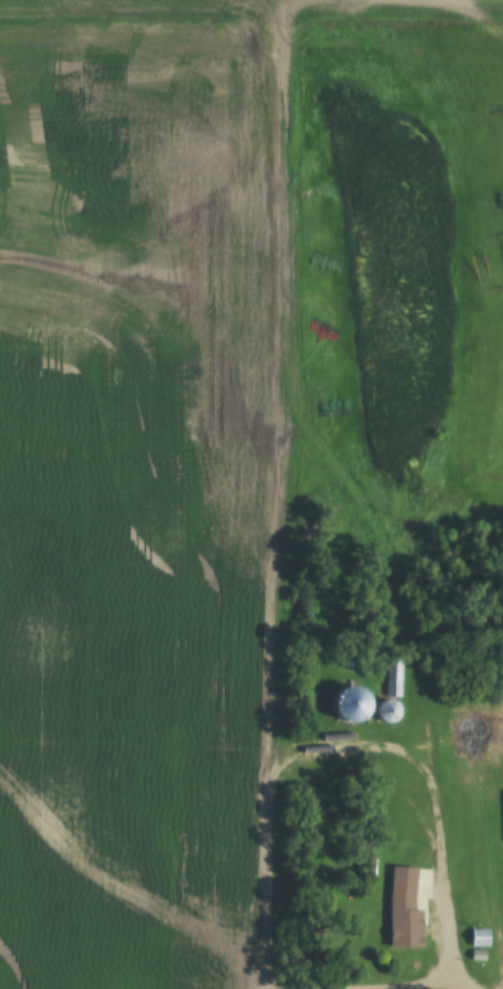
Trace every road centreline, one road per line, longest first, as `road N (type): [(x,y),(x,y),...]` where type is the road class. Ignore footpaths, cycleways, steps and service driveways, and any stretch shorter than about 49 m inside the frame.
road 1 (track): [(273,767),(271,273),(280,0)]
road 2 (track): [(280,0),(0,1)]

